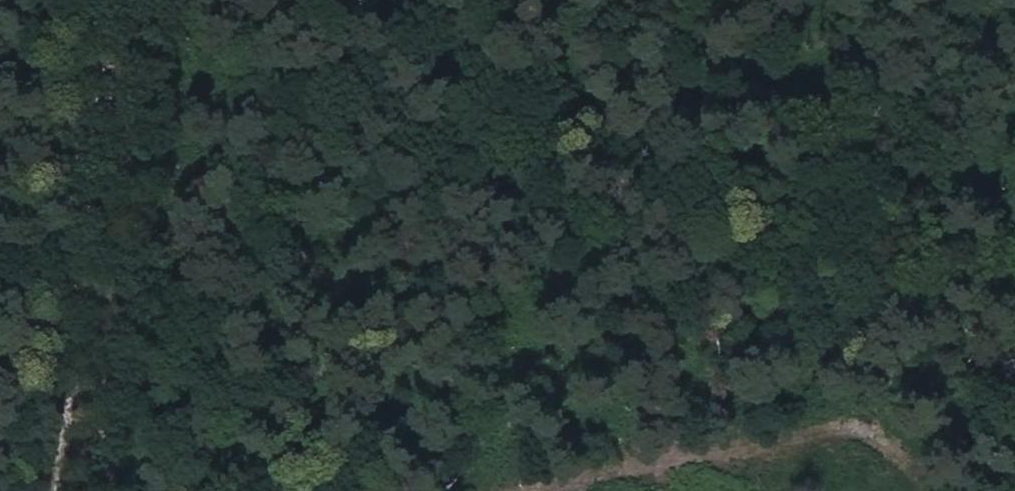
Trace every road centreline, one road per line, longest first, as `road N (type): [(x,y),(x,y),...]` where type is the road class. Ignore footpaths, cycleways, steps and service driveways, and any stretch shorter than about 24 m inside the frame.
road 1 (track): [(57,490),(100,0)]

